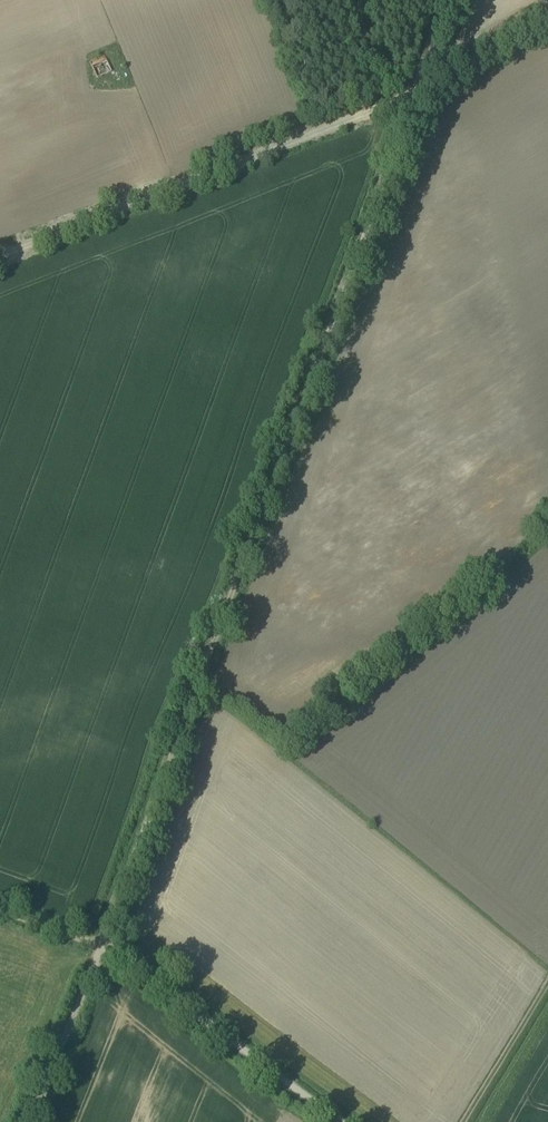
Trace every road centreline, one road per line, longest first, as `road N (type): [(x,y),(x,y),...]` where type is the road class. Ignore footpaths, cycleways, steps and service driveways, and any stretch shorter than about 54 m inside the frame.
road 1 (track): [(420,95),(102,946),(0,909)]
road 2 (track): [(32,1121),(102,946),(340,1121)]
road 3 (track): [(0,257),(319,129)]
road 4 (track): [(319,129),(420,95),(547,22)]
road 5 (track): [(461,1121),(547,976)]

